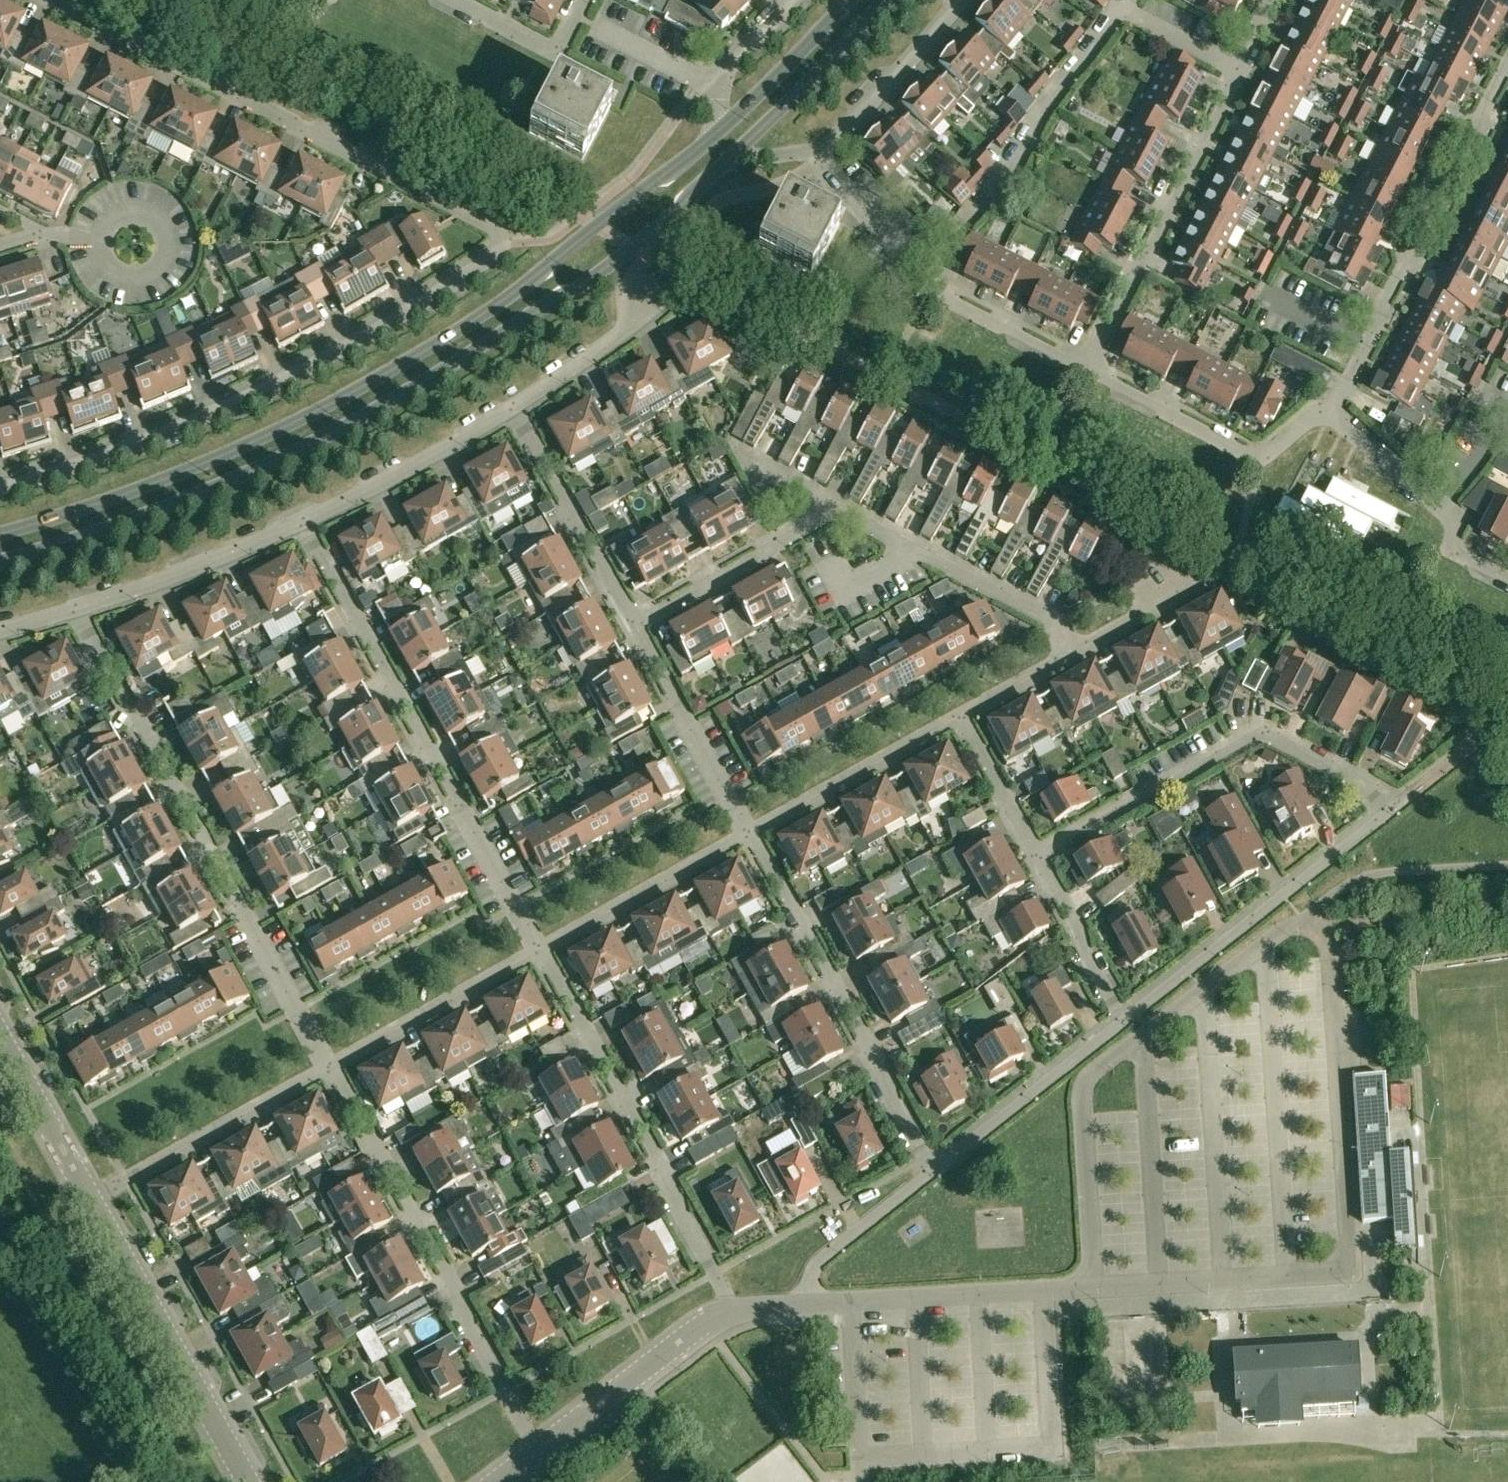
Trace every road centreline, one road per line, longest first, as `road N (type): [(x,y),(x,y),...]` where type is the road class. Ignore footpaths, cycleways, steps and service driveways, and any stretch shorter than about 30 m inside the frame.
road 1 (residential): [(0,489),(124,448),(277,383),(427,298),(501,243),(489,223),(59,0)]
road 2 (tertiary): [(0,561),(175,503),(366,415),(596,276),(727,161)]
road 3 (tertiary): [(716,134),(506,299),(348,394),(199,464),(0,533)]
road 4 (unclassified): [(810,1303),(1092,1287),(1083,1081),(1317,906)]
road 5 (residential): [(329,1069),(76,608)]
road 6 (residential): [(543,950),(302,521)]
road 7 (residential): [(539,1453),(329,1069)]
road 8 (residential): [(1036,850),(1243,722),(1338,761),(1394,806)]
road 9 (residential): [(1089,365),(1238,85),(1236,66),(1270,0)]
road 10 (residential): [(732,1309),(543,950)]
road 11 (residential): [(1329,402),(1367,347),(1400,265),(1424,252),(1486,137),(1483,110),(1507,66)]
road 12 (residential): [(935,1167),(751,830)]
road 13 (residential): [(1124,1021),(1394,806)]
road 14 (unclassified): [(250,1481),(94,1199)]
road 15 (residential): [(1329,402),(1260,461),(1089,365)]
road 16 (residential): [(1076,650),(1057,626),(835,509)]
road 17 (residential): [(94,1199),(329,1069)]
road 18 (residential): [(635,625),(512,407)]
road 19 (residential): [(329,1069),(543,950)]
road 20 (residential): [(76,608),(302,521)]
road 21 (unclassified): [(539,1453),(732,1309)]
road 22 (residential): [(543,950),(751,830)]
road 23 (residential): [(302,521),(512,407)]
road 24 (residential): [(935,1167),(1124,1021)]
road 25 (residential): [(751,830),(959,716)]
road 26 (residential): [(751,830),(635,625)]
road 27 (residential): [(635,625),(835,509)]
road 28 (tertiary): [(727,161),(884,0)]
road 29 (residential): [(826,149),(960,0)]
road 30 (residential): [(810,1303),(813,1267),(935,1167)]
road 31 (residential): [(1124,1021),(1036,850)]
road 32 (residential): [(94,1199),(0,1032)]
road 33 (tertiary): [(849,0),(716,134)]
road 34 (residential): [(512,407),(654,300)]
road 35 (residential): [(1089,365),(932,290)]
road 36 (residential): [(789,0),(714,81),(716,134)]
road 37 (residential): [(1036,850),(959,716)]
road 38 (residential): [(919,263),(821,161),(826,149)]
road 39 (residential): [(1441,504),(1329,402)]
road 40 (residential): [(959,716),(1076,650)]
road 41 (residential): [(835,509),(774,477),(727,438)]
road 42 (residential): [(1076,650),(1135,618),(1176,583)]

